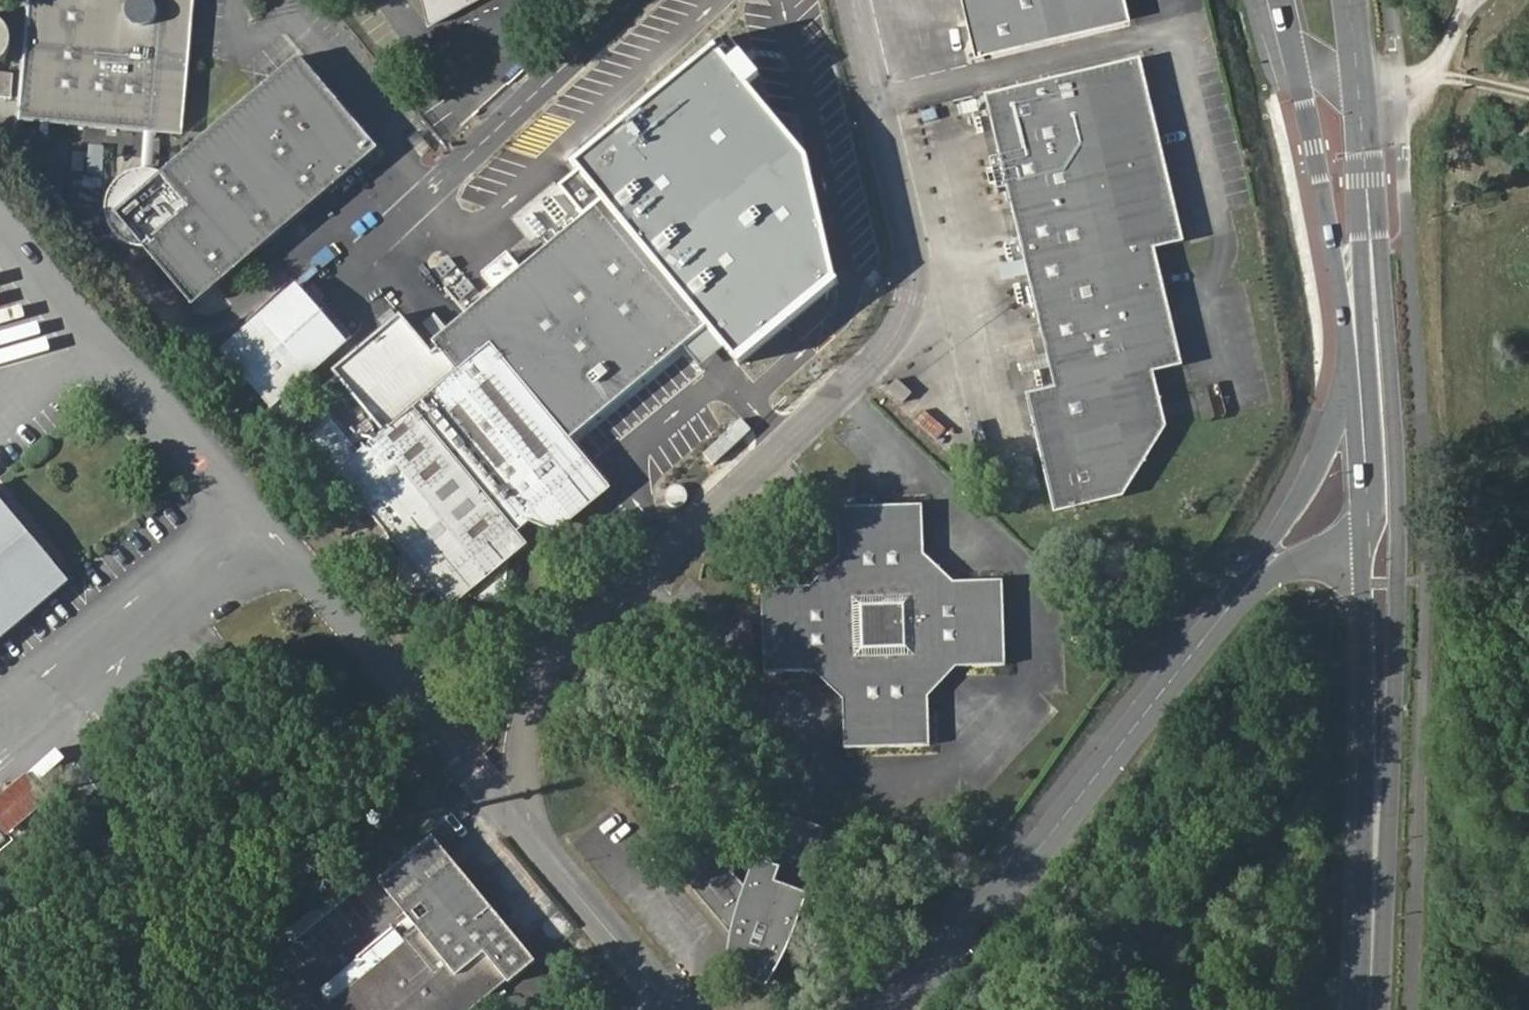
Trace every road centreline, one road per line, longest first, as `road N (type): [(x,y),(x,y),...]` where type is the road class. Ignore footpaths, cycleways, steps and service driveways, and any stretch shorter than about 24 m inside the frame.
road 1 (secondary): [(1378,821),(1394,659),(1396,509),(1366,134)]
road 2 (unclassified): [(1262,575),(1046,844),(888,1009)]
road 3 (secondary): [(1365,546),(1378,502),(1360,260),(1366,134)]
road 4 (secondary): [(1281,0),(1354,392)]
road 5 (secondary): [(1365,546),(1378,821)]
road 6 (unclassified): [(1354,392),(1262,575)]
road 7 (secondary): [(1370,1009),(1378,821)]
road 8 (secondary): [(1354,392),(1365,546)]
road 9 (secondary): [(1366,134),(1351,0)]

